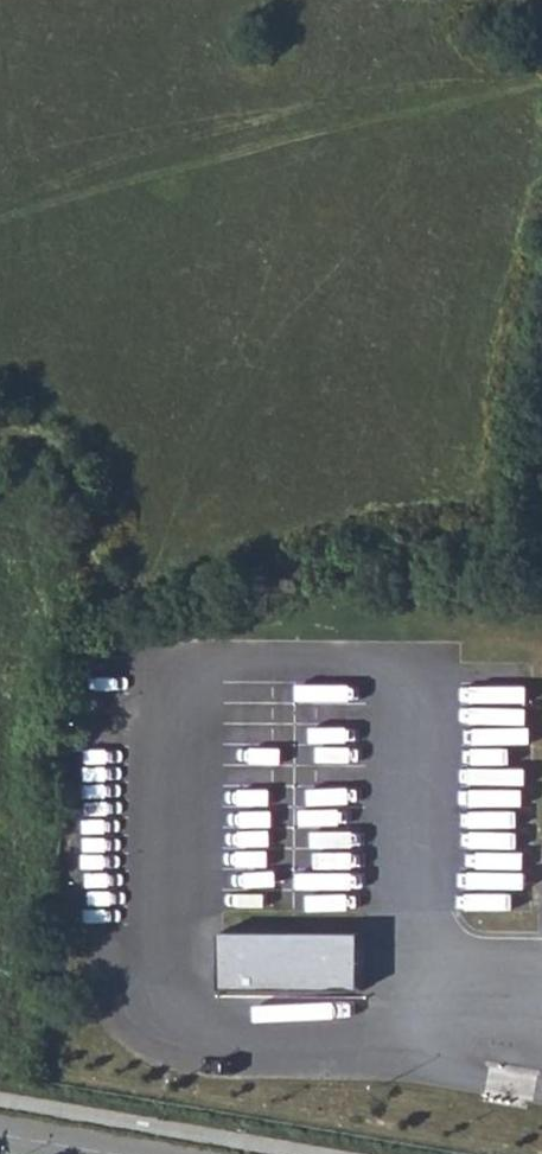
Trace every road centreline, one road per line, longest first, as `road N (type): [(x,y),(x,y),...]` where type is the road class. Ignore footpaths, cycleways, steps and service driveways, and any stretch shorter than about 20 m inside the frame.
road 1 (track): [(0,427),(70,447),(95,560),(120,584),(541,562)]
road 2 (unclassified): [(124,1153),(0,1134)]

